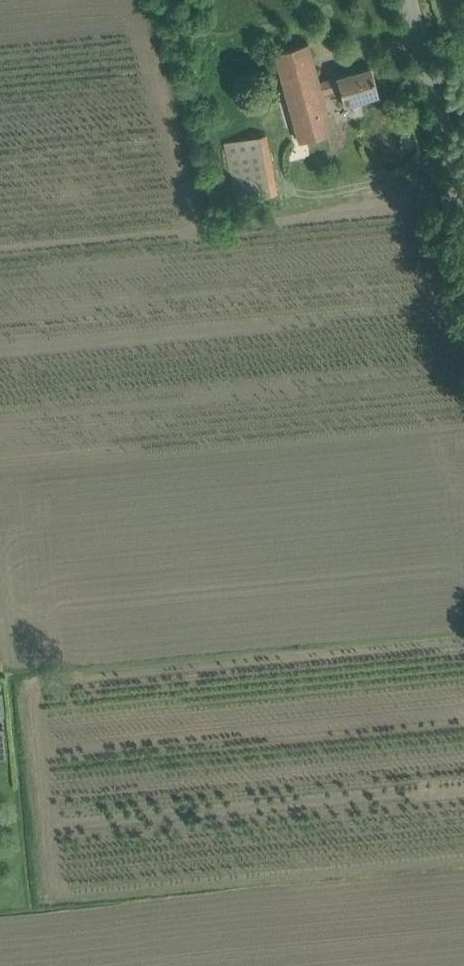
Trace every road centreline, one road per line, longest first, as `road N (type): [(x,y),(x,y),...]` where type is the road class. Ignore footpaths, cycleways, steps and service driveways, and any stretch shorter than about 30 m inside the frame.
road 1 (unclassified): [(463,197),(408,0)]

